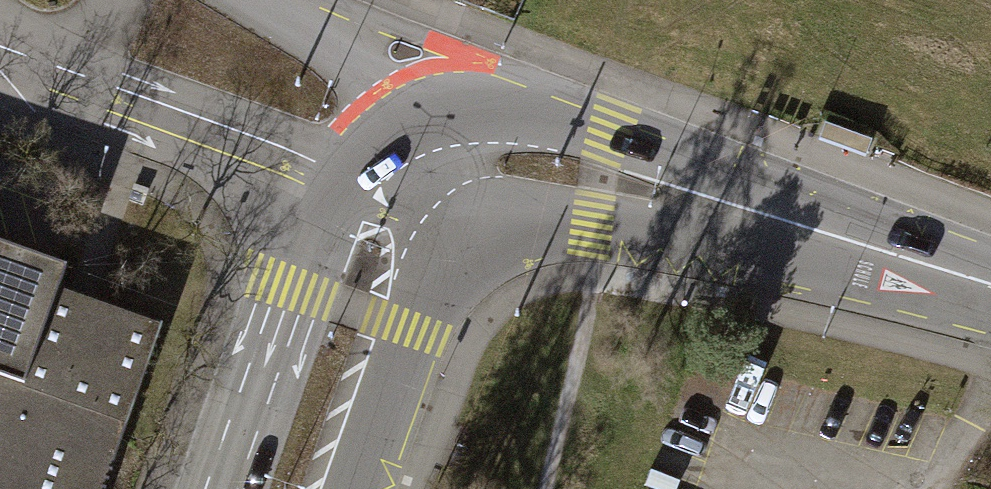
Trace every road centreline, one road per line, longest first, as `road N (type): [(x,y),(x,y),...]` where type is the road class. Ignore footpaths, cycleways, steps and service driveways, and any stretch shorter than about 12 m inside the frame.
road 1 (tertiary): [(863,246),(727,175),(447,83)]
road 2 (tertiary): [(496,215),(741,243),(863,246)]
road 3 (tertiary): [(348,171),(289,292),(220,488)]
road 4 (residential): [(33,73),(348,171)]
road 5 (tertiary): [(354,488),(412,332),(496,215)]
road 6 (residential): [(447,83),(255,0)]
road 7 (tertiary): [(348,171),(496,215)]
road 8 (tertiary): [(496,215),(447,83)]
road 9 (tertiary): [(990,285),(863,246)]
road 10 (tertiary): [(447,83),(348,171)]

